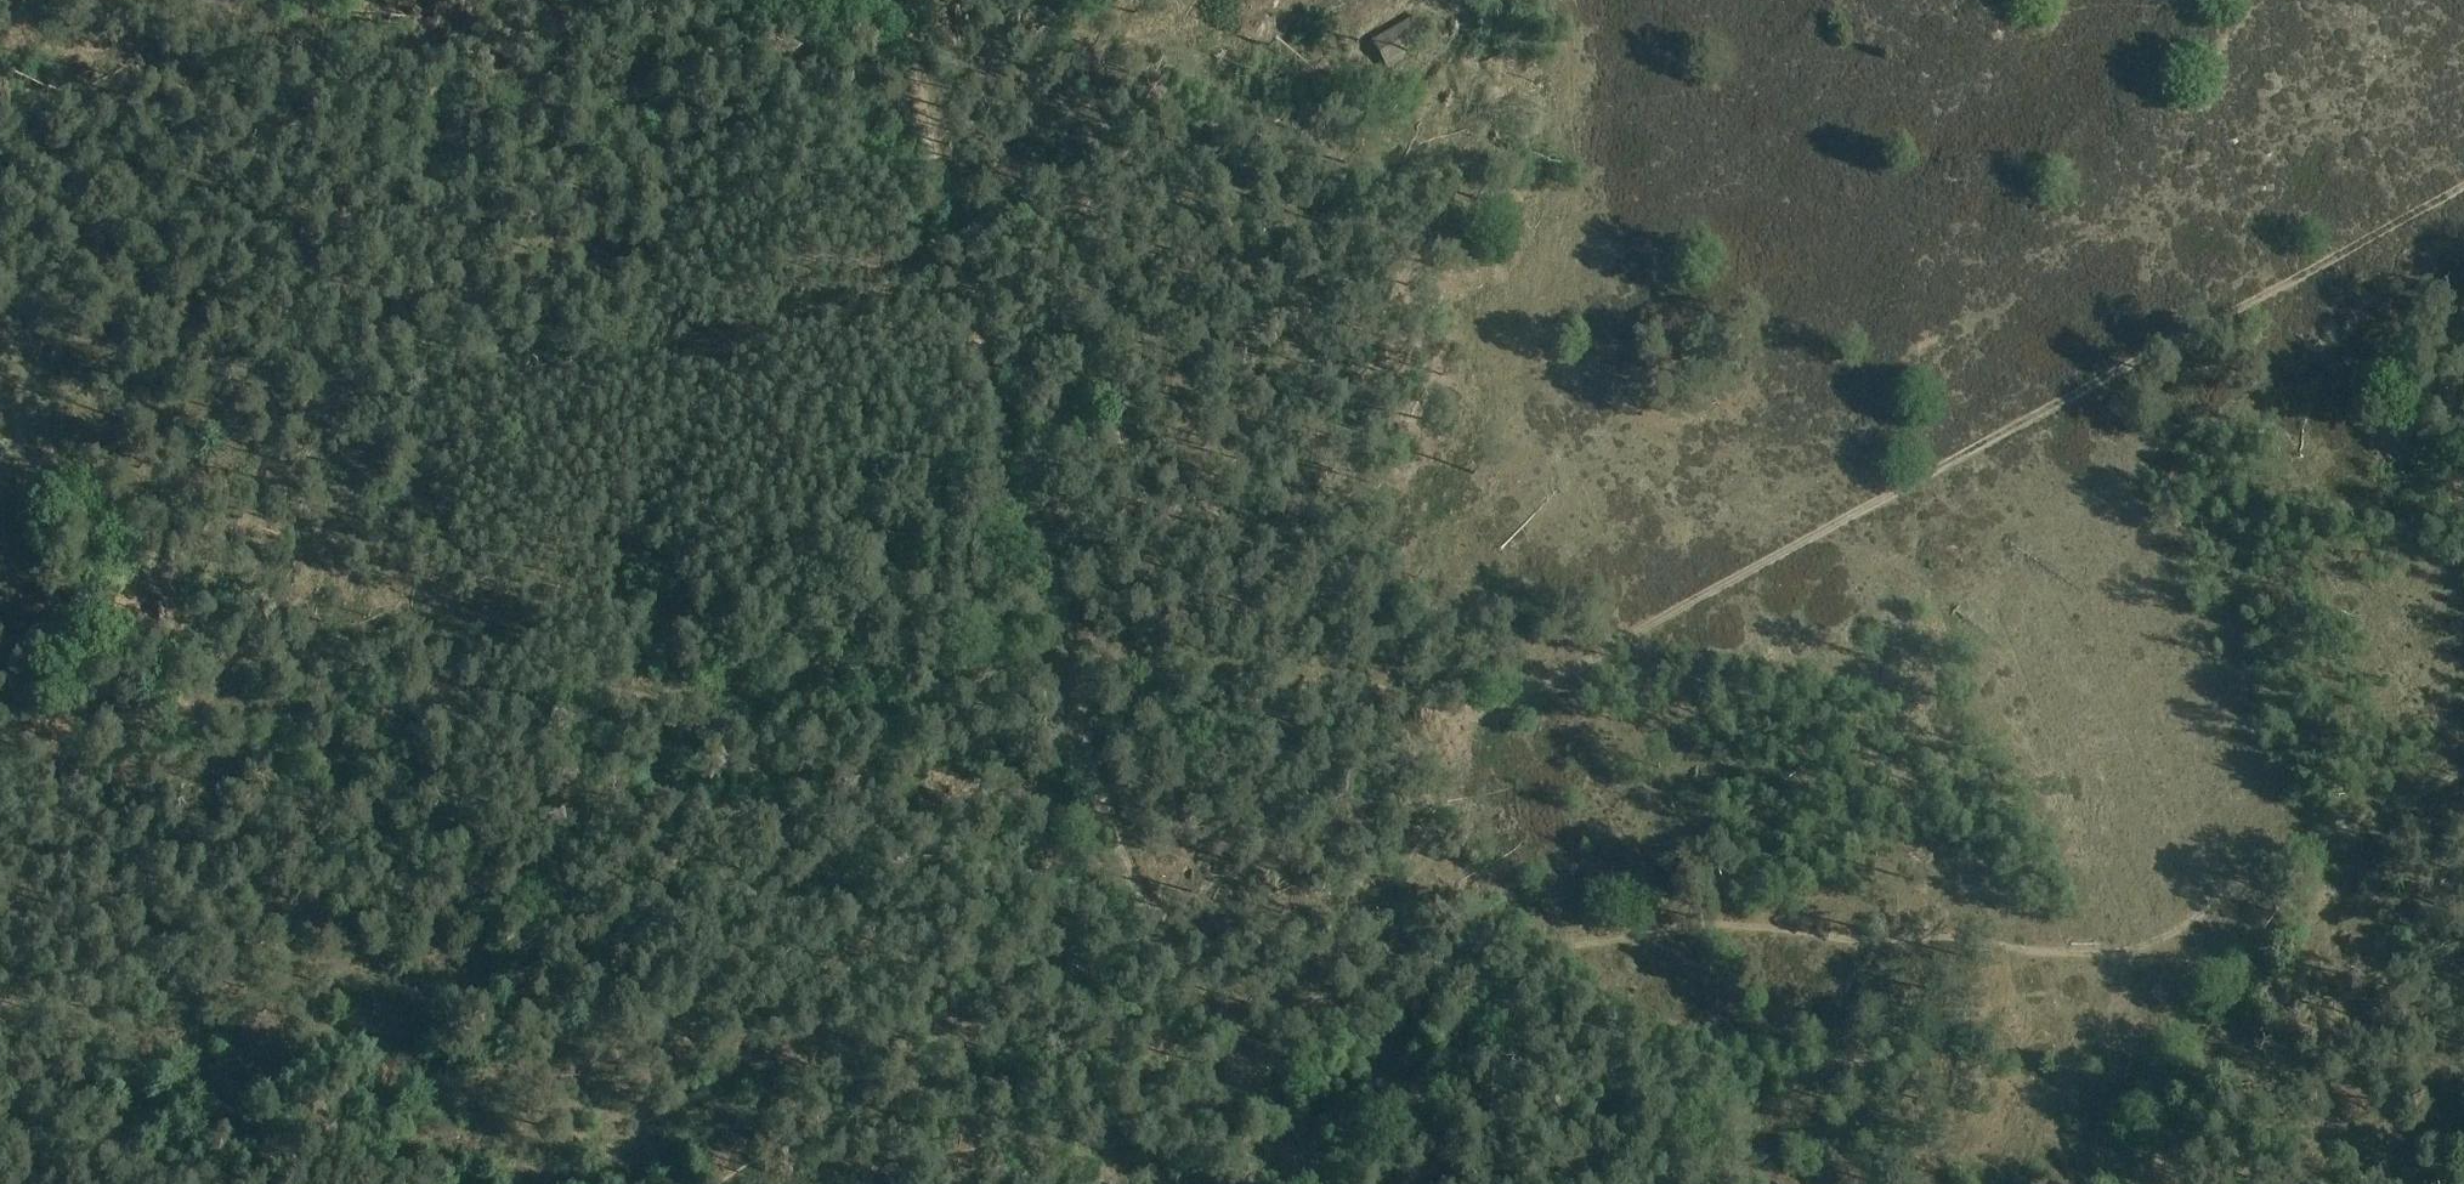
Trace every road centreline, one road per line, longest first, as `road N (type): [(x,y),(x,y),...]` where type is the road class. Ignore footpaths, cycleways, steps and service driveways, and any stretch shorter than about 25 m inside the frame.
road 1 (track): [(1072,672),(1524,685),(2463,190)]
road 2 (track): [(1244,1071),(1156,924),(1102,797),(899,0)]
road 3 (track): [(1072,672),(0,724)]

